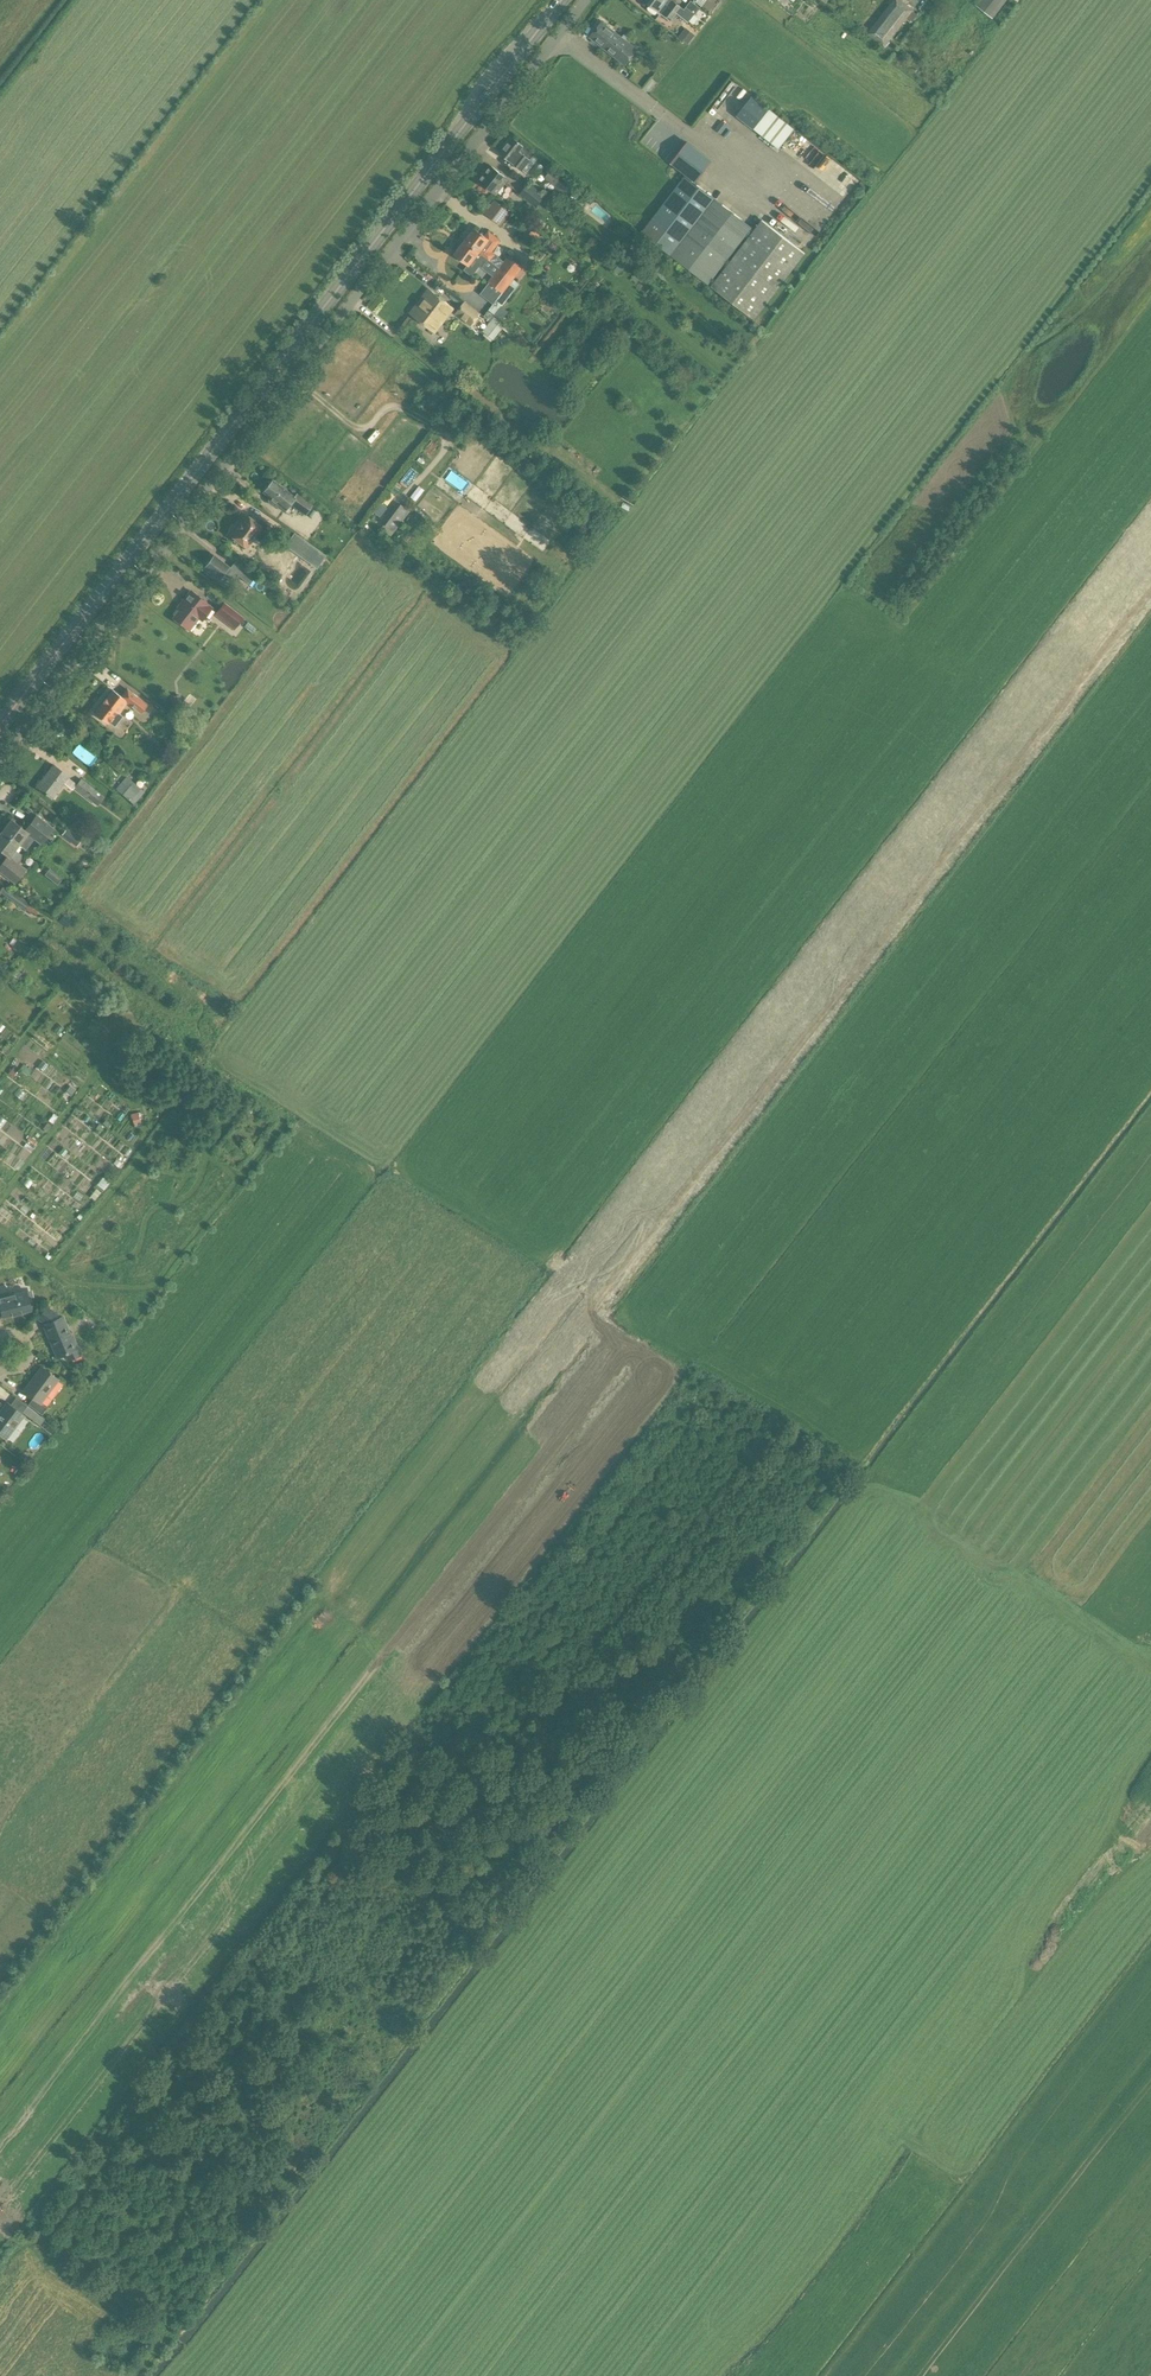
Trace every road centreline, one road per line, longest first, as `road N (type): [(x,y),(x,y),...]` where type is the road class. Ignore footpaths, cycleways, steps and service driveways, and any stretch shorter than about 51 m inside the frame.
road 1 (primary): [(0,725),(562,0)]
road 2 (unclassified): [(241,442),(588,0)]
road 3 (residential): [(0,755),(241,442)]

